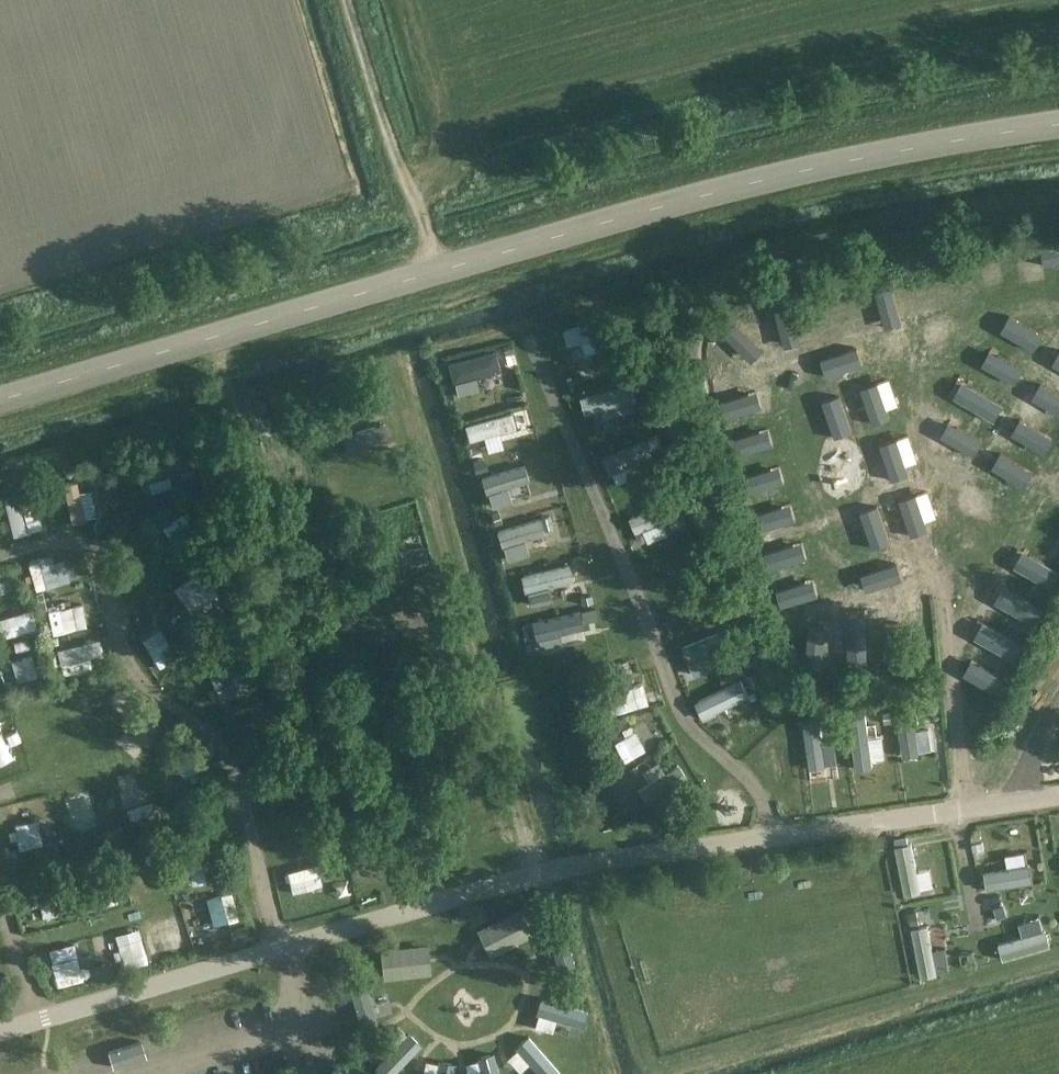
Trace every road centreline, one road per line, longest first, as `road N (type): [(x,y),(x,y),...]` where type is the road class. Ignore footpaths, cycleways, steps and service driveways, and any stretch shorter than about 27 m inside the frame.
road 1 (unclassified): [(0,400),(738,183),(1058,125)]

